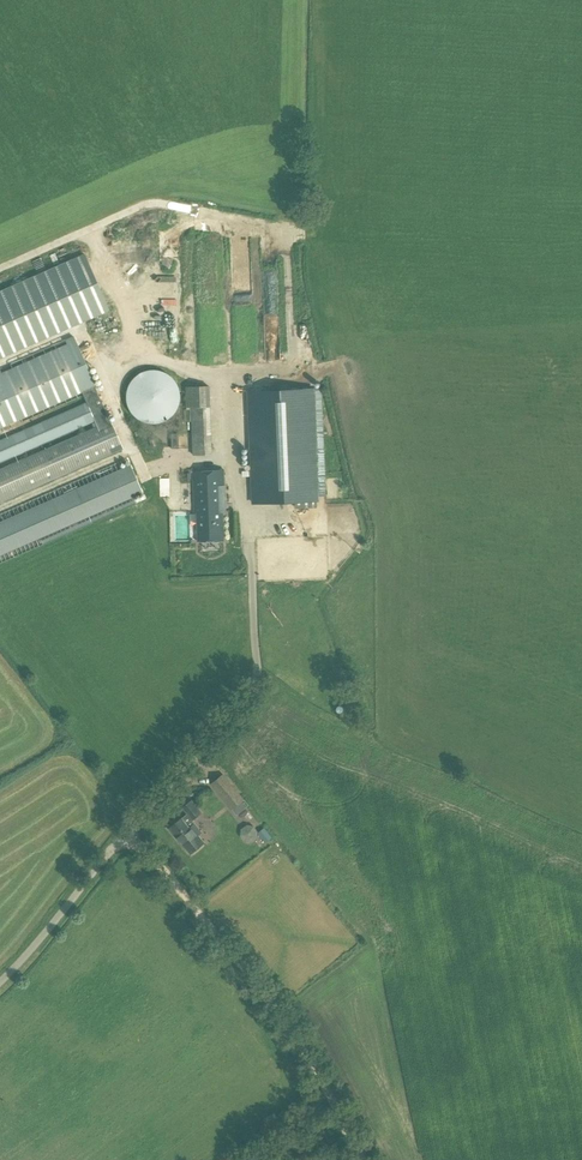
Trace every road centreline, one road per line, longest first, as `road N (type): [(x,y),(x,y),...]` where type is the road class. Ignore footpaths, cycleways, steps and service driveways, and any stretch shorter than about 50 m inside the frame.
road 1 (unclassified): [(0,982),(259,681),(252,584)]
road 2 (track): [(362,1159),(287,1029),(129,829)]

